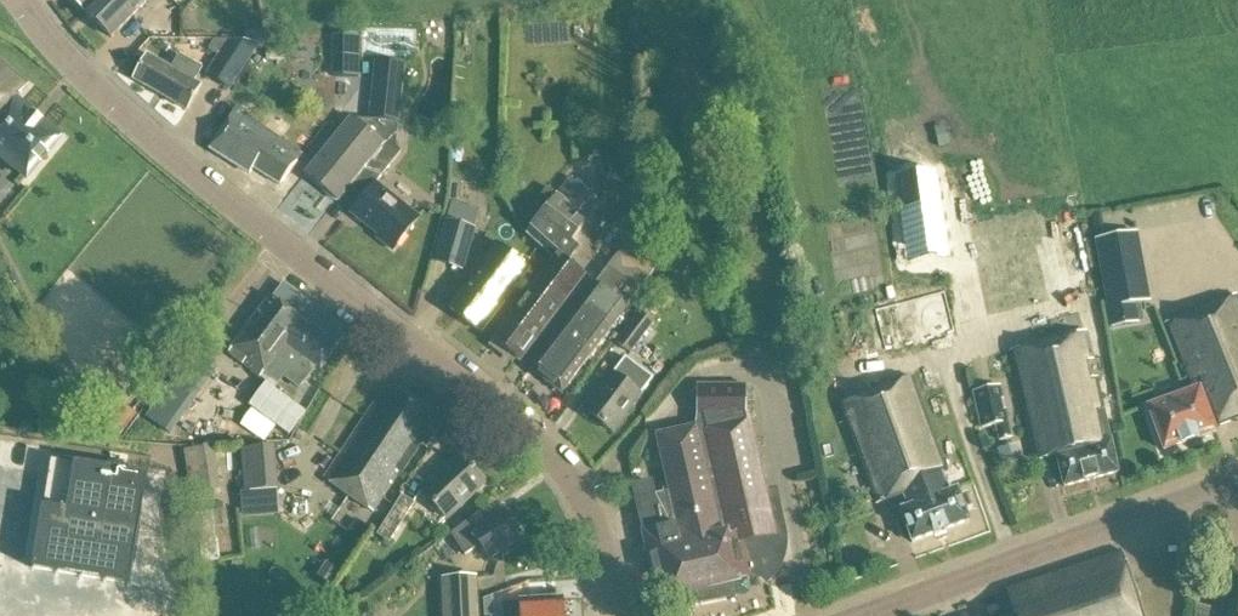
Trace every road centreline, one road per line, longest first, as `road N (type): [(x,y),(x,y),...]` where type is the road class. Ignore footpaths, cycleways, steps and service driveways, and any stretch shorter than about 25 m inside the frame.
road 1 (unclassified): [(621,615),(588,512),(531,437),(129,120),(56,50),(21,0)]
road 2 (unclassified): [(864,615),(1237,480)]

